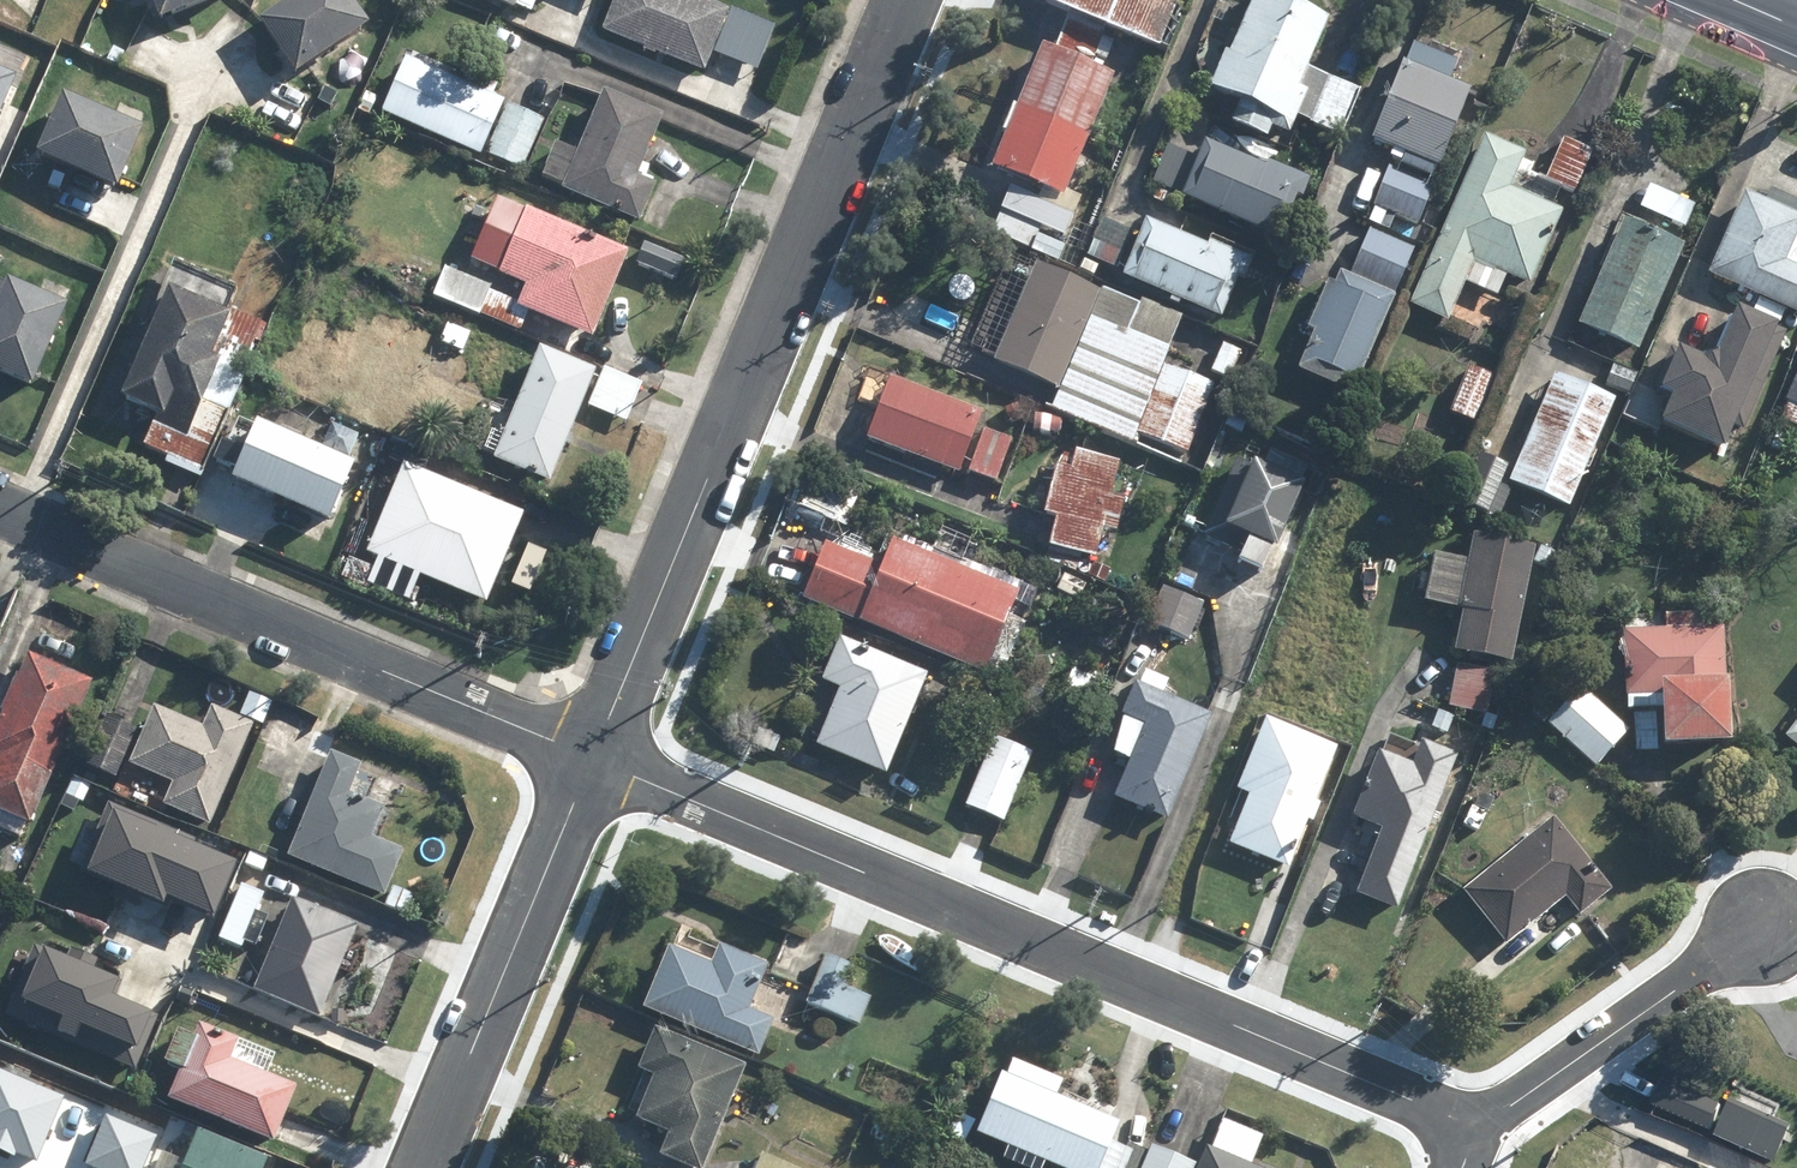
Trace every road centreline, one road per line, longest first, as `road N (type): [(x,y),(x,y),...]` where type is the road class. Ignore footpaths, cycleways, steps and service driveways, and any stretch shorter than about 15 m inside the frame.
road 1 (residential): [(593,758),(1480,1125)]
road 2 (residential): [(593,758),(907,0)]
road 3 (residential): [(0,504),(593,758)]
road 4 (residential): [(423,1167),(593,758)]
road 5 (residential): [(1765,930),(1480,1125)]

